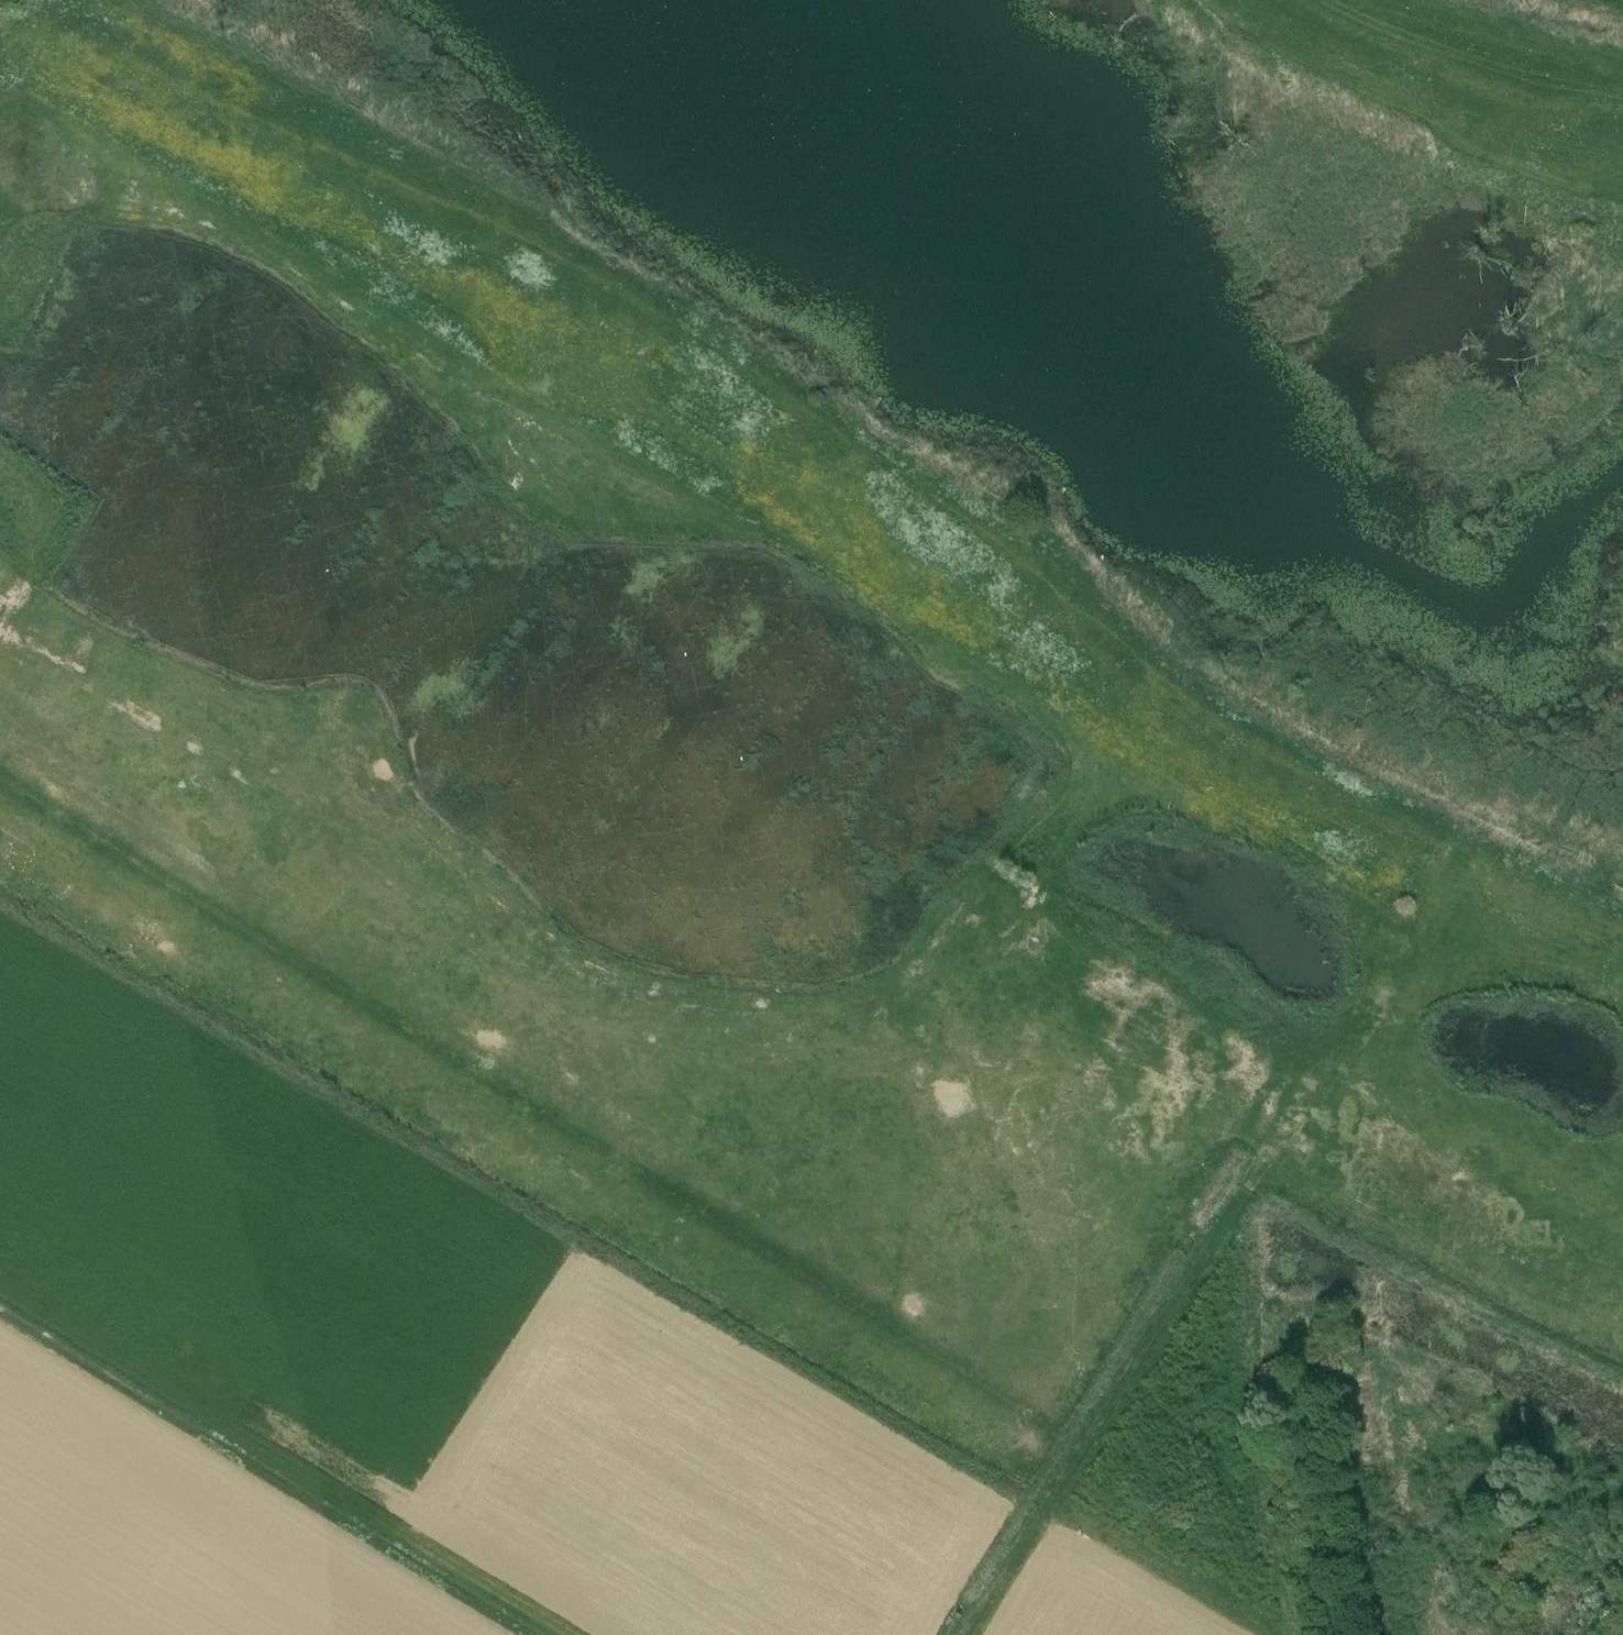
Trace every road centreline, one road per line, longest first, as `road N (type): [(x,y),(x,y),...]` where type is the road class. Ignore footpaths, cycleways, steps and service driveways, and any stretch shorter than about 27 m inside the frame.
road 1 (track): [(966,1634),(1186,1269),(1242,1209)]
road 2 (track): [(1460,846),(1622,917)]

